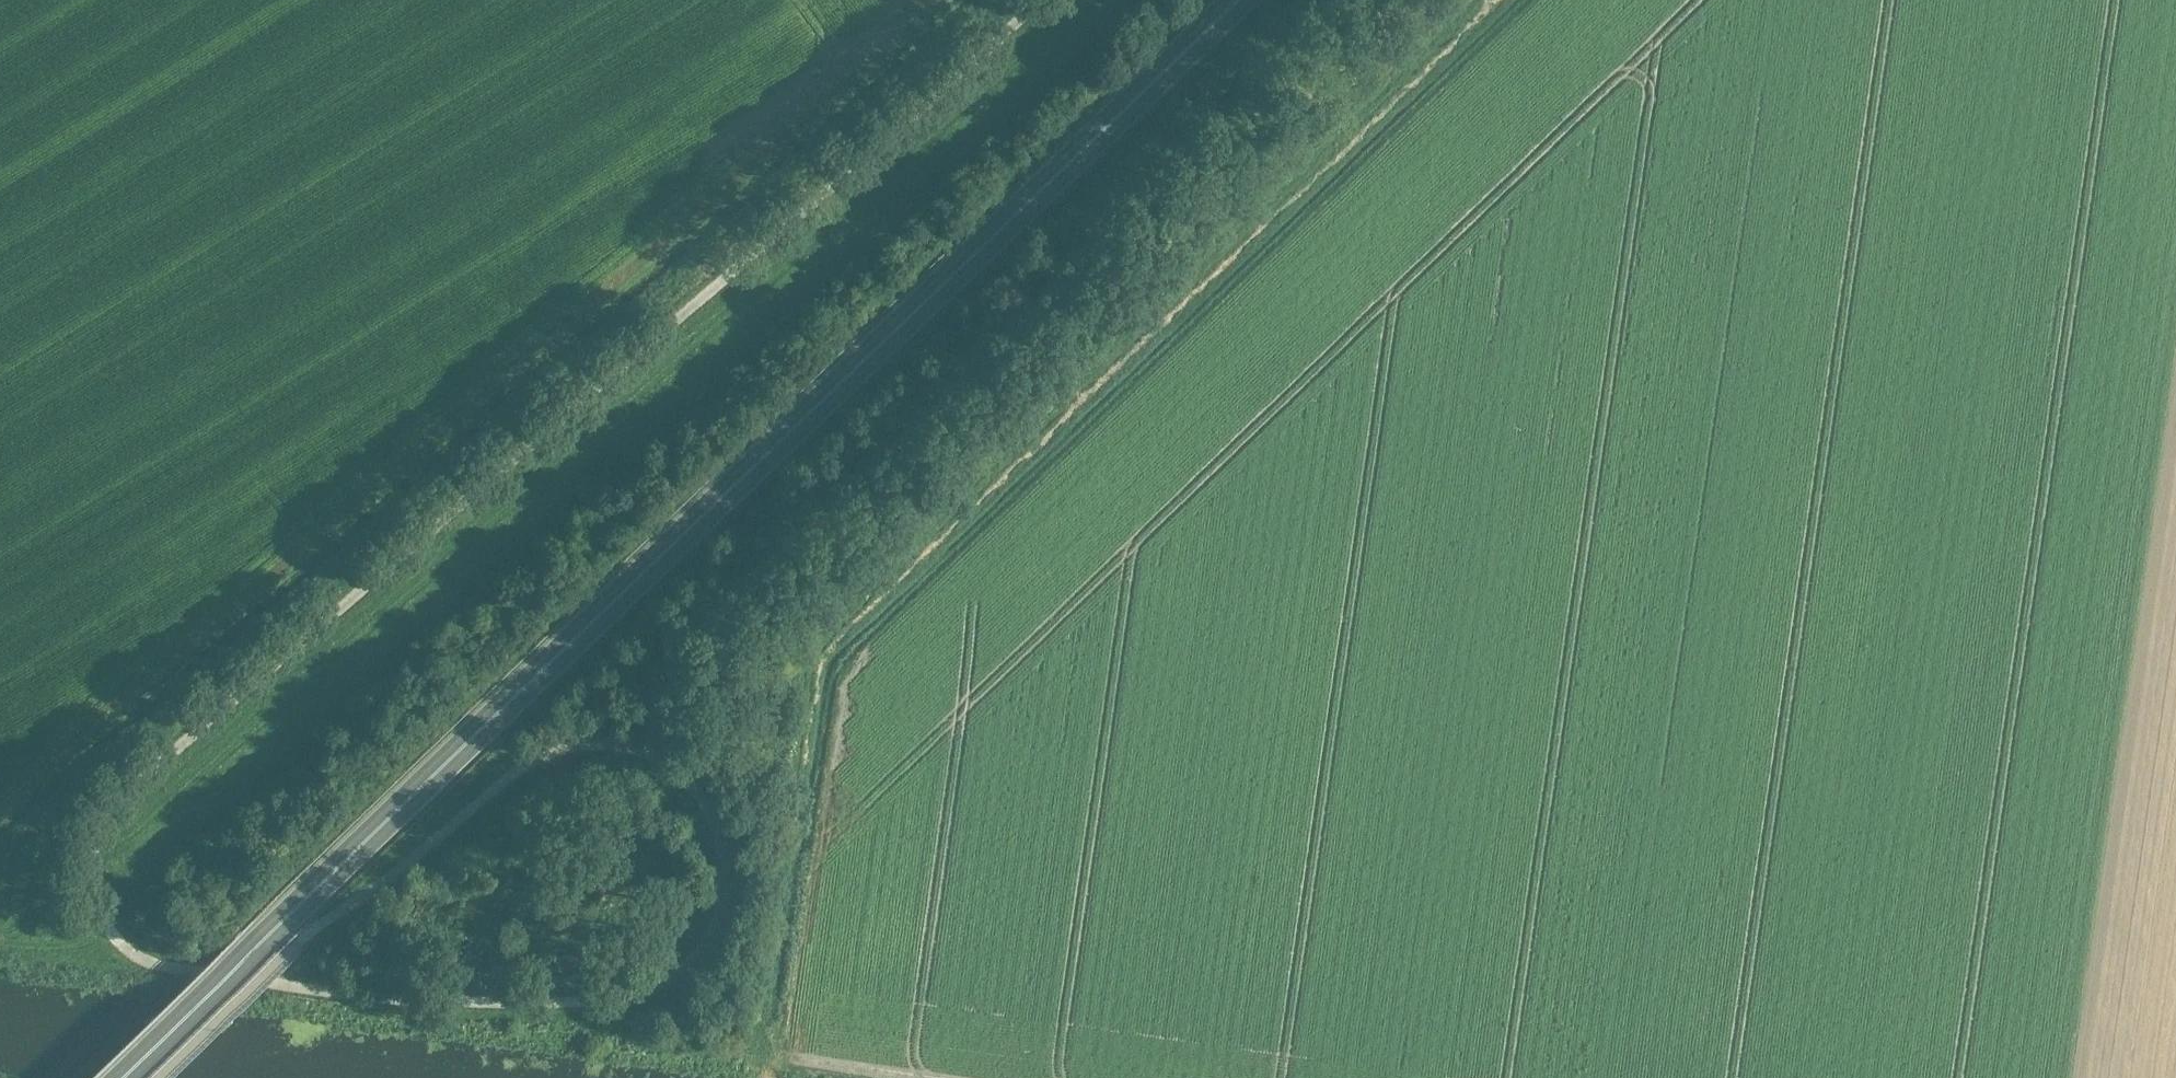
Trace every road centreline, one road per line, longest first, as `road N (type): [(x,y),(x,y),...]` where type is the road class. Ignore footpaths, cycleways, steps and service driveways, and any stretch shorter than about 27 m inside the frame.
road 1 (trunk): [(116,1077),(1241,0)]

